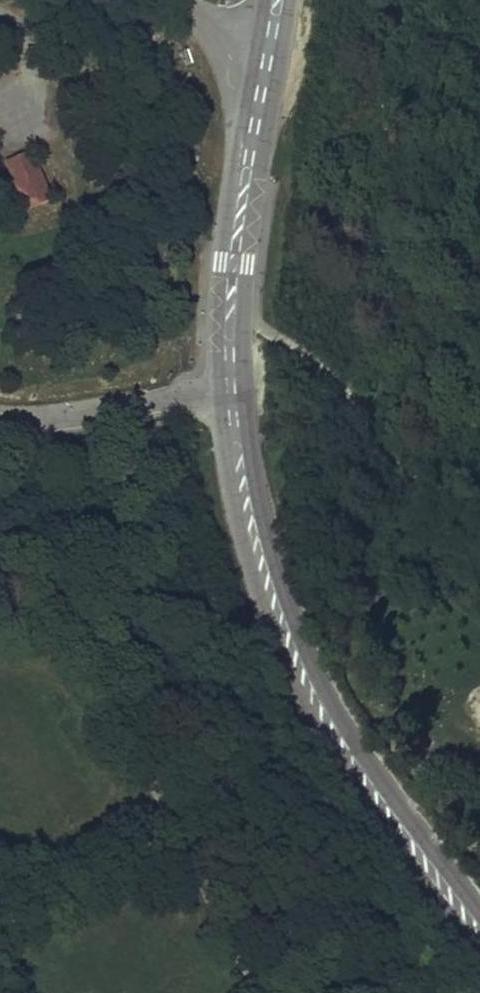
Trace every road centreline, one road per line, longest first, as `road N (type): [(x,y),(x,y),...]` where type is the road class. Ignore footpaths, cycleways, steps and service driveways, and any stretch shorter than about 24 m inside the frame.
road 1 (unclassified): [(263,0),(228,187),(215,333),(217,399),(243,552),(265,619),(333,763),(479,958)]
road 2 (unclassified): [(479,911),(360,753),(320,681),(264,521),(243,336),(247,264),(292,0)]

